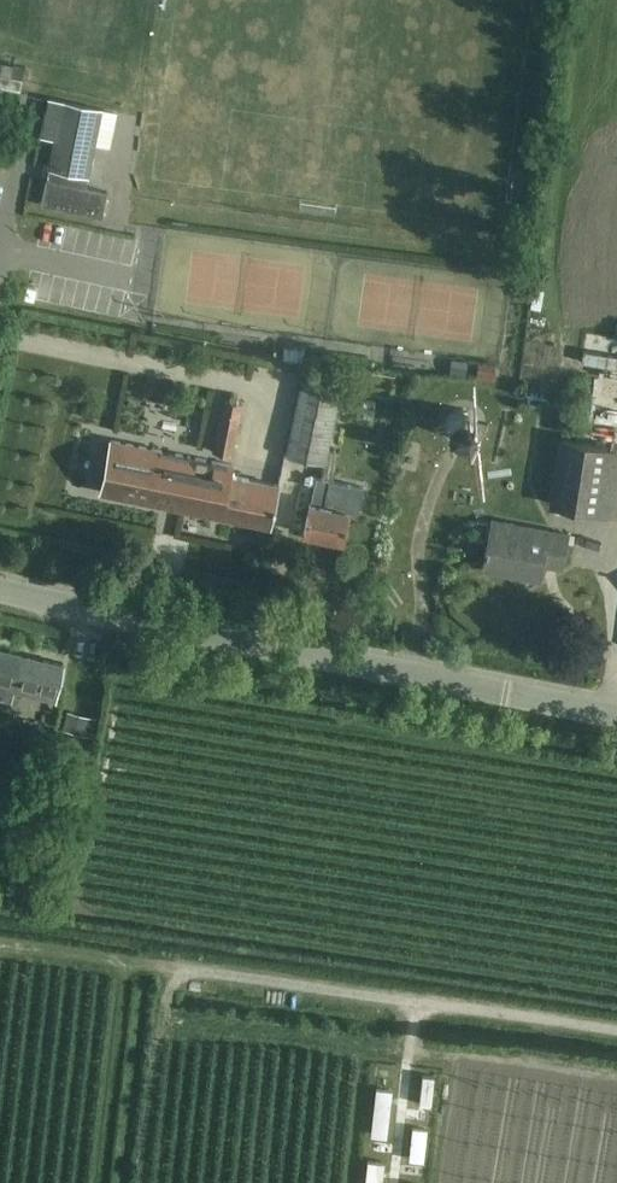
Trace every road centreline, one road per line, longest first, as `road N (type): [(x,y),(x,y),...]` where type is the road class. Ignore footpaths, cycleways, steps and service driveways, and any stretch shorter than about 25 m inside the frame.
road 1 (tertiary): [(616,721),(0,592)]
road 2 (unclassified): [(616,1036),(152,962)]

